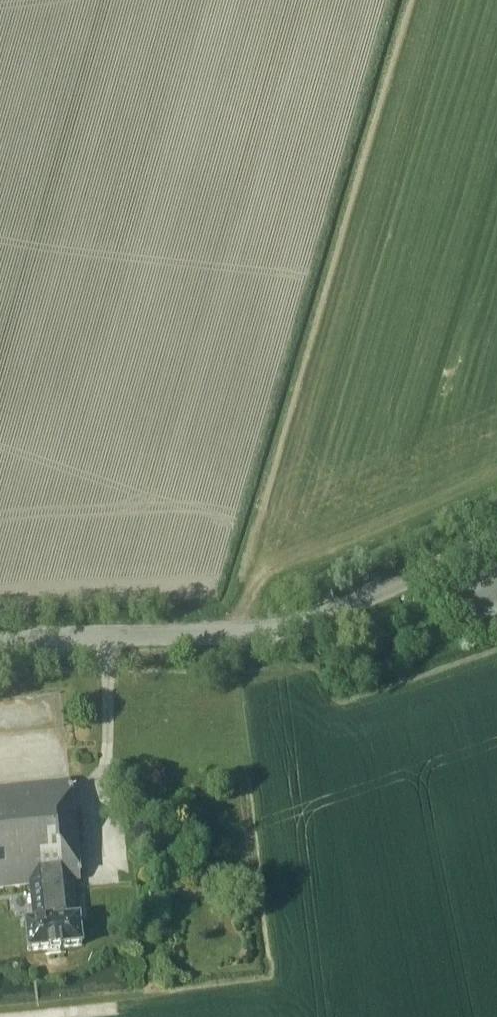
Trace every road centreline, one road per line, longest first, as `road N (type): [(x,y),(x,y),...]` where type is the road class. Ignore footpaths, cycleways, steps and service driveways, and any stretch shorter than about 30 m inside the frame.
road 1 (tertiary): [(0,646),(294,626),(496,542)]

